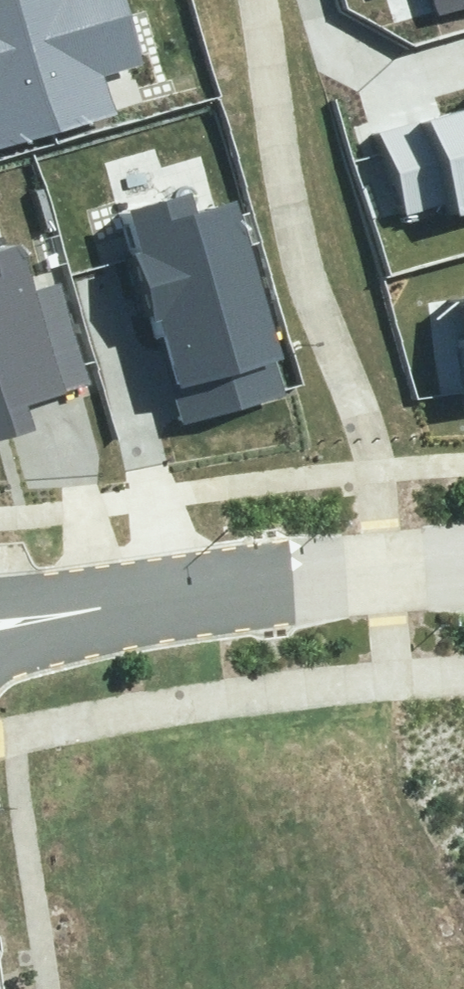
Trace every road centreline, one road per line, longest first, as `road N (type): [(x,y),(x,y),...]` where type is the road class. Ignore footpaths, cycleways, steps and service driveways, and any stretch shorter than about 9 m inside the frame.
road 1 (residential): [(463,553),(383,559),(107,609)]

